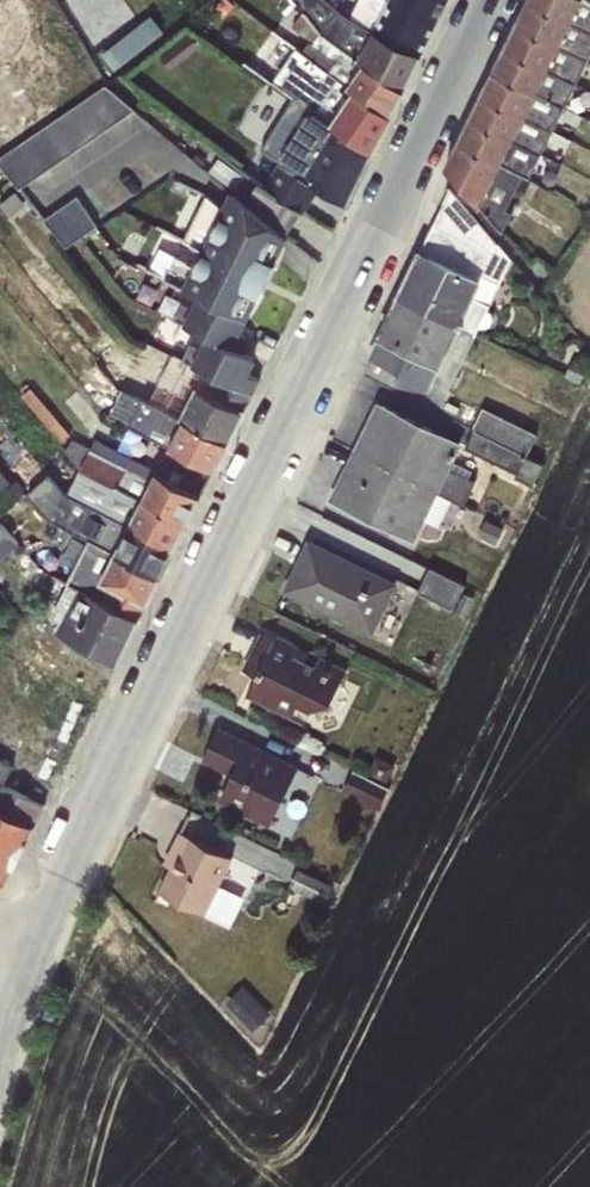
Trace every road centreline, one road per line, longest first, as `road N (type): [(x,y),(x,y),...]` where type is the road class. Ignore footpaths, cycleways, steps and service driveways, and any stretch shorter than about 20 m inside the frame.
road 1 (residential): [(493,0),(27,957)]

